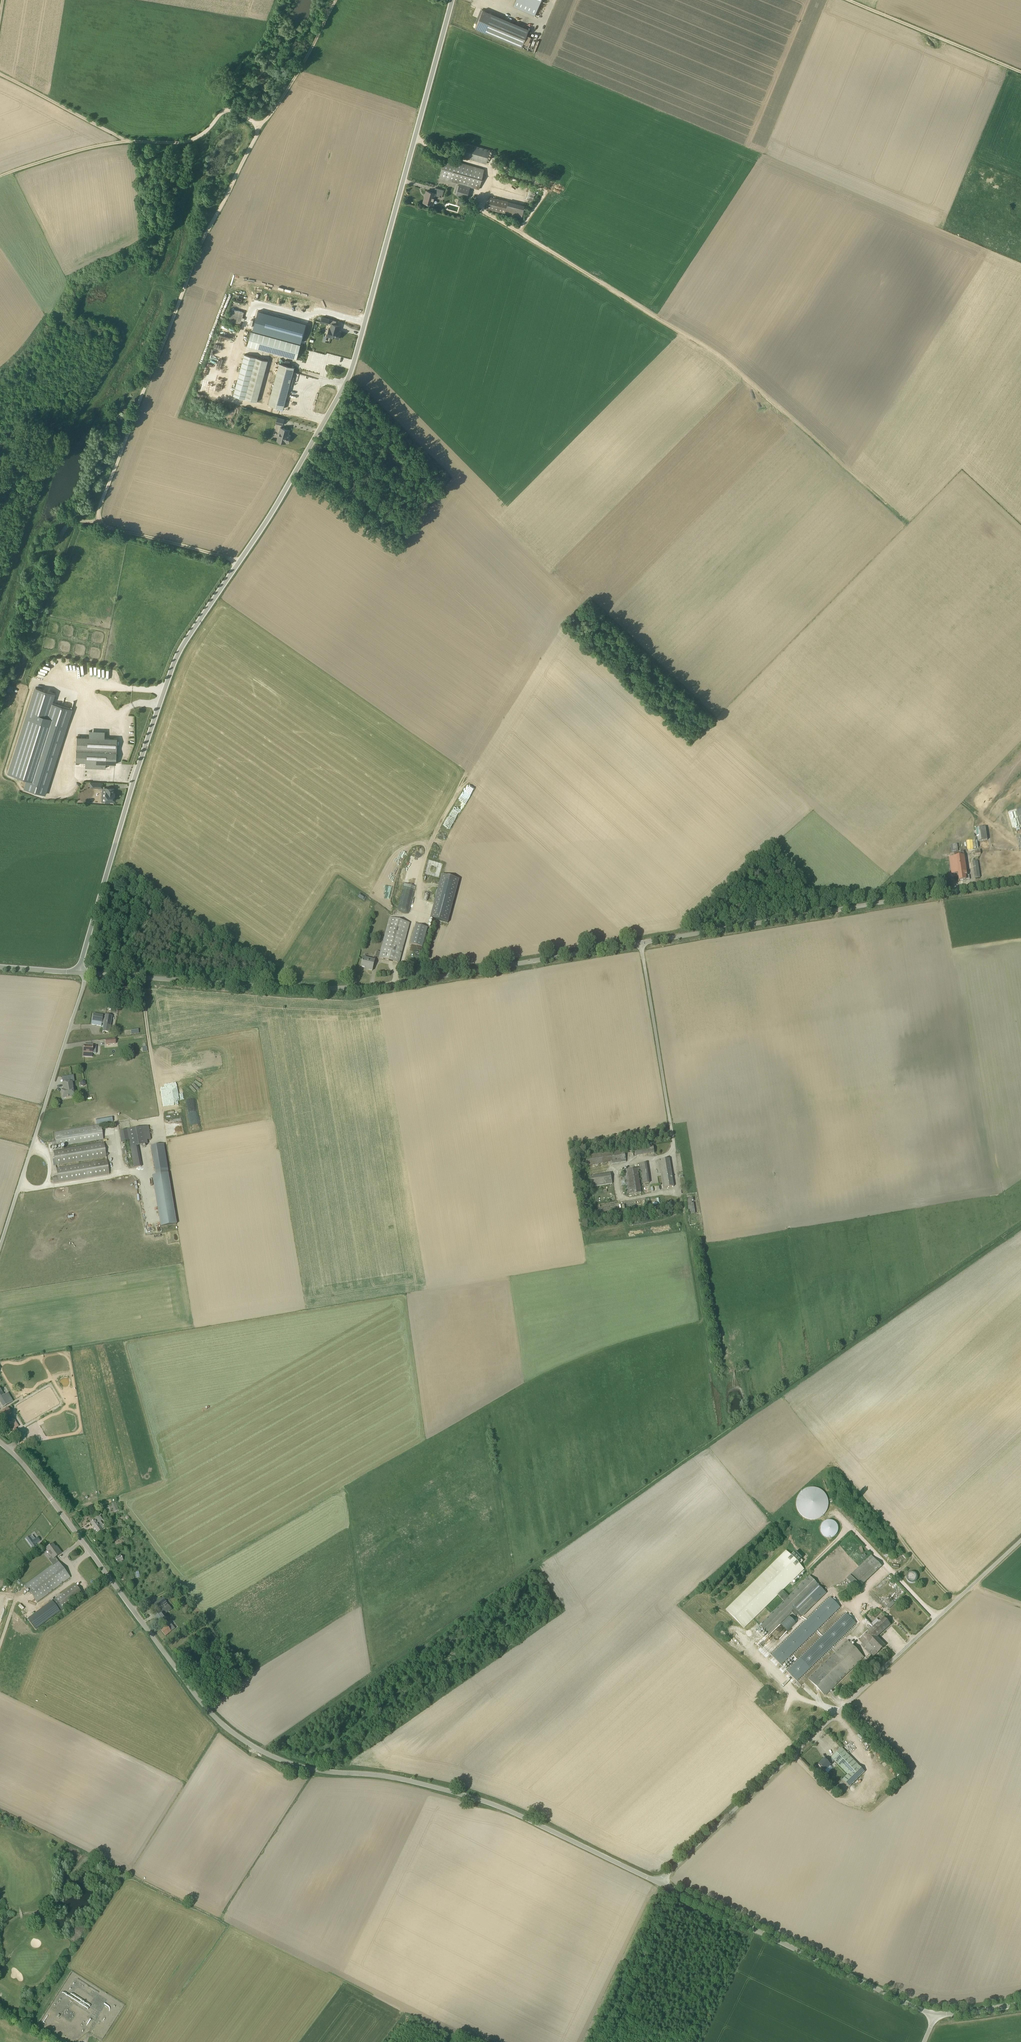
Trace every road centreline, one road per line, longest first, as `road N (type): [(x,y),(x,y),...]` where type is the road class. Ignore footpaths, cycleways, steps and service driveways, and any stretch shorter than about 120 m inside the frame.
road 1 (tertiary): [(78,973),(176,657),(347,382),(453,0)]
road 2 (unclassified): [(657,1879),(486,1797),(389,1772),(294,1760),(239,1732),(198,1692),(0,1437)]
road 3 (track): [(896,520),(729,365),(601,284),(468,213),(465,227),(396,207)]
road 4 (track): [(261,126),(182,292),(95,516),(103,526),(239,562)]
road 5 (unclassified): [(88,973),(357,985),(640,940)]
road 6 (unclassified): [(657,1879),(1020,1536)]
road 7 (unclassified): [(640,940),(1020,878)]
road 8 (unclassified): [(934,2017),(657,1879)]
road 9 (unclassified): [(0,1243),(88,973)]
road 10 (track): [(261,126),(225,110),(189,140),(99,146),(0,175)]
road 11 (unclassified): [(683,1207),(640,940)]
road 12 (track): [(846,0),(1020,73)]
road 13 (track): [(130,142),(0,73)]
road 14 (track): [(333,0),(261,126)]
road 15 (track): [(85,1539),(63,1560),(76,1578),(36,1608),(0,1596)]

